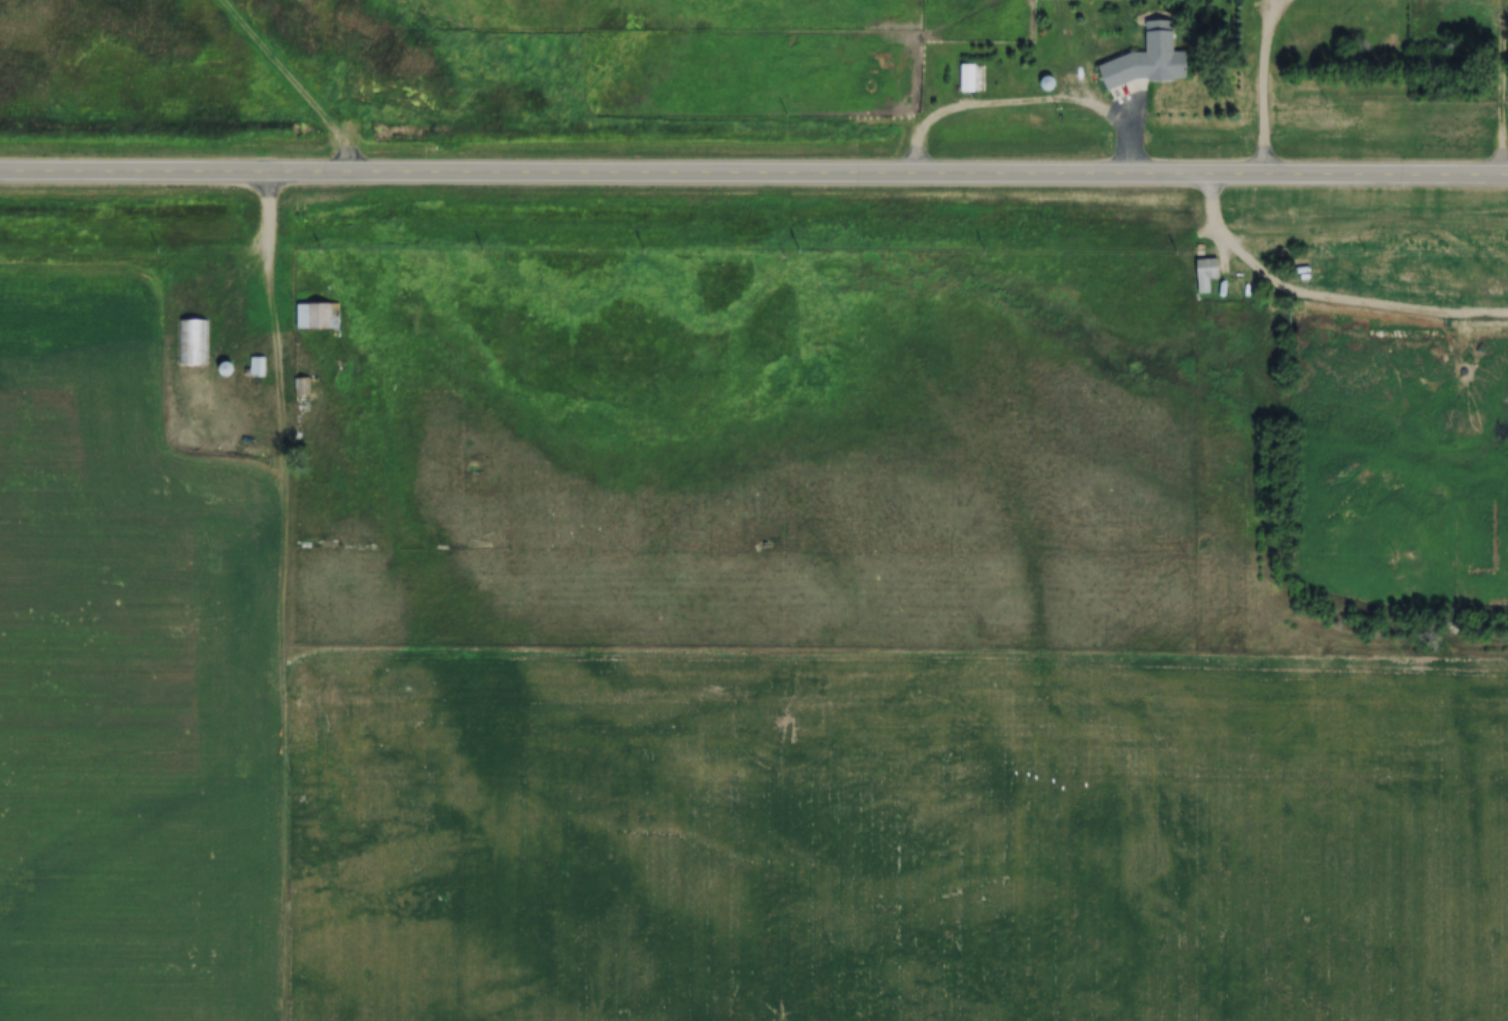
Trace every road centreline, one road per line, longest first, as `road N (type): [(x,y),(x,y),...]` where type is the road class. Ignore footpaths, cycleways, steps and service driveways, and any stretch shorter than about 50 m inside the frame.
road 1 (primary): [(0,175),(1507,178)]
road 2 (track): [(1501,0),(1507,178)]

